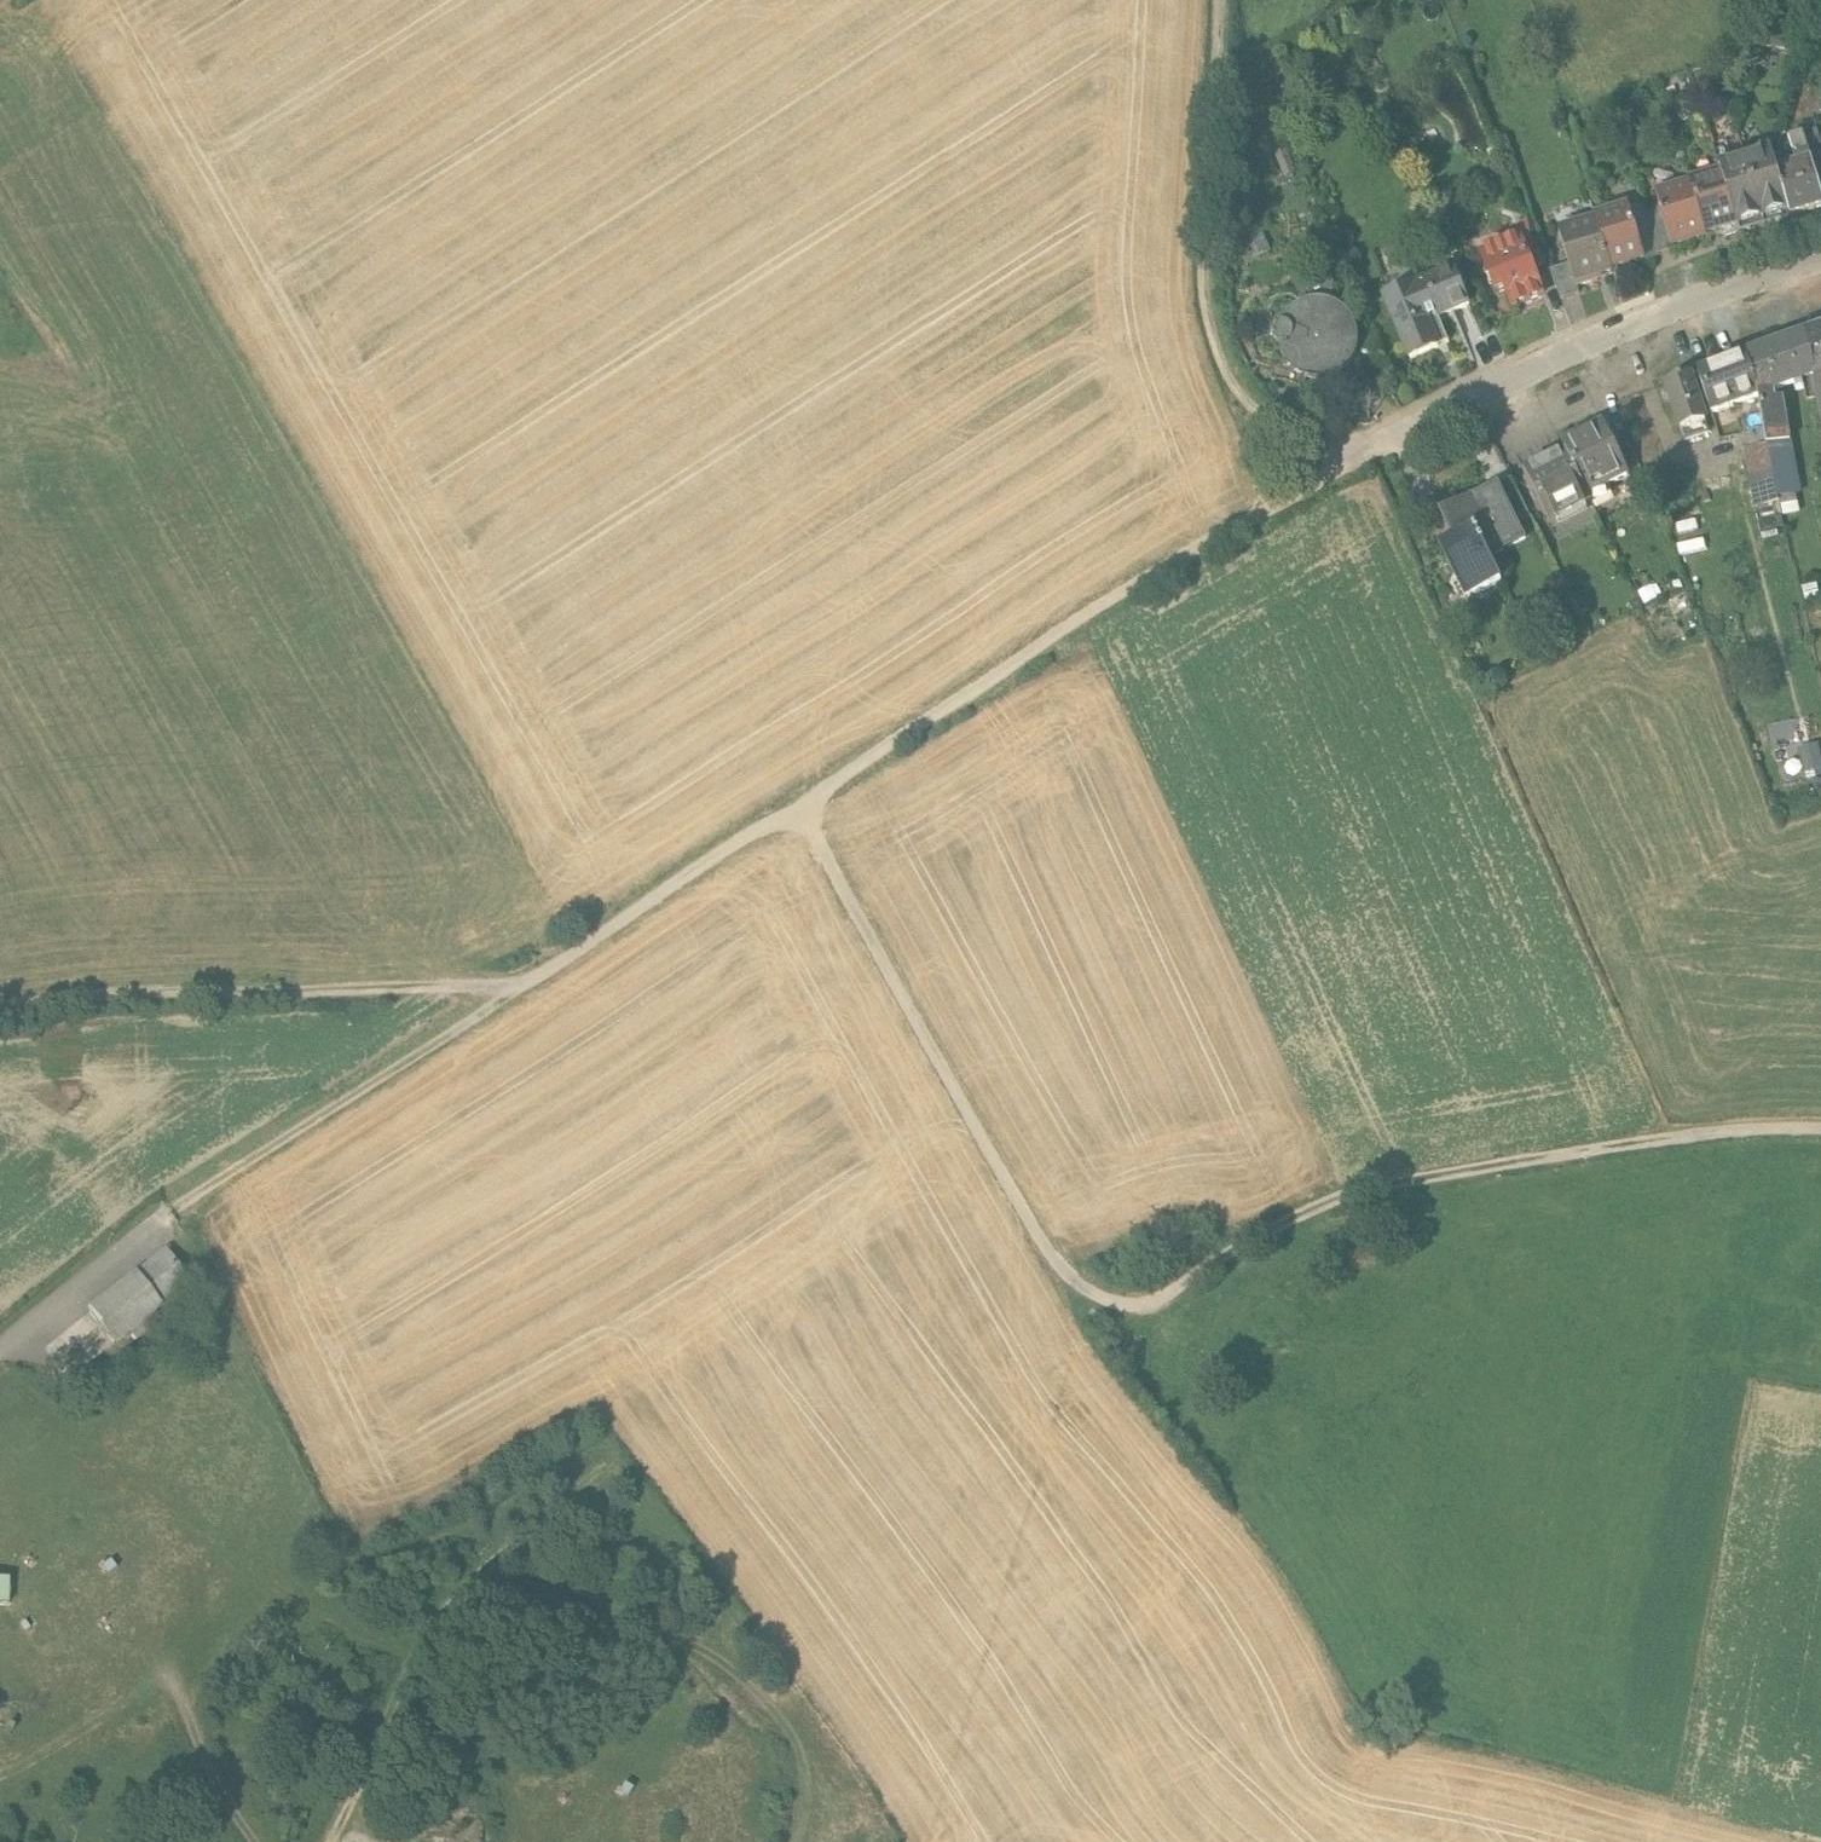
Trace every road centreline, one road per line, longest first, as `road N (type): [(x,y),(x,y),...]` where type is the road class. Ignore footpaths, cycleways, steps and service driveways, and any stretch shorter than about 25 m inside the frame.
road 1 (track): [(794,810),(1054,1259),(1073,1282),(1110,1301),(1143,1306),(1173,1294),(1336,1201),(1387,1185),(1675,1140),(1820,1132)]
road 2 (track): [(1218,0),(1202,236),(1209,330),(1223,368),(1256,408),(1360,451),(1070,621),(794,810)]
road 3 (track): [(330,1841),(406,1664),(446,1607),(478,1585),(532,1584),(606,1596),(687,1635),(787,1720),(807,1756),(810,1804),(799,1841)]
road 4 (track): [(521,985),(172,1208),(153,1237),(0,1347)]
road 5 (track): [(0,1005),(134,989),(521,985)]
road 6 (residential): [(1360,451),(1524,368),(1703,293),(1820,255)]
road 7 (track): [(794,810),(521,985)]

